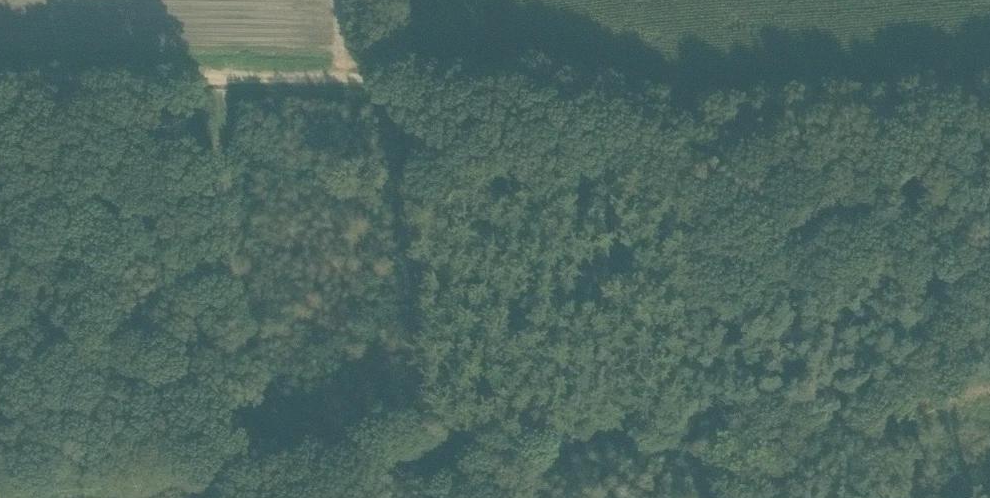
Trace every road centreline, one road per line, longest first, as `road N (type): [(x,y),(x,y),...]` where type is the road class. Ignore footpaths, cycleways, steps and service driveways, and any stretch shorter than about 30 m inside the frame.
road 1 (track): [(0,74),(438,79),(699,126),(989,107)]

